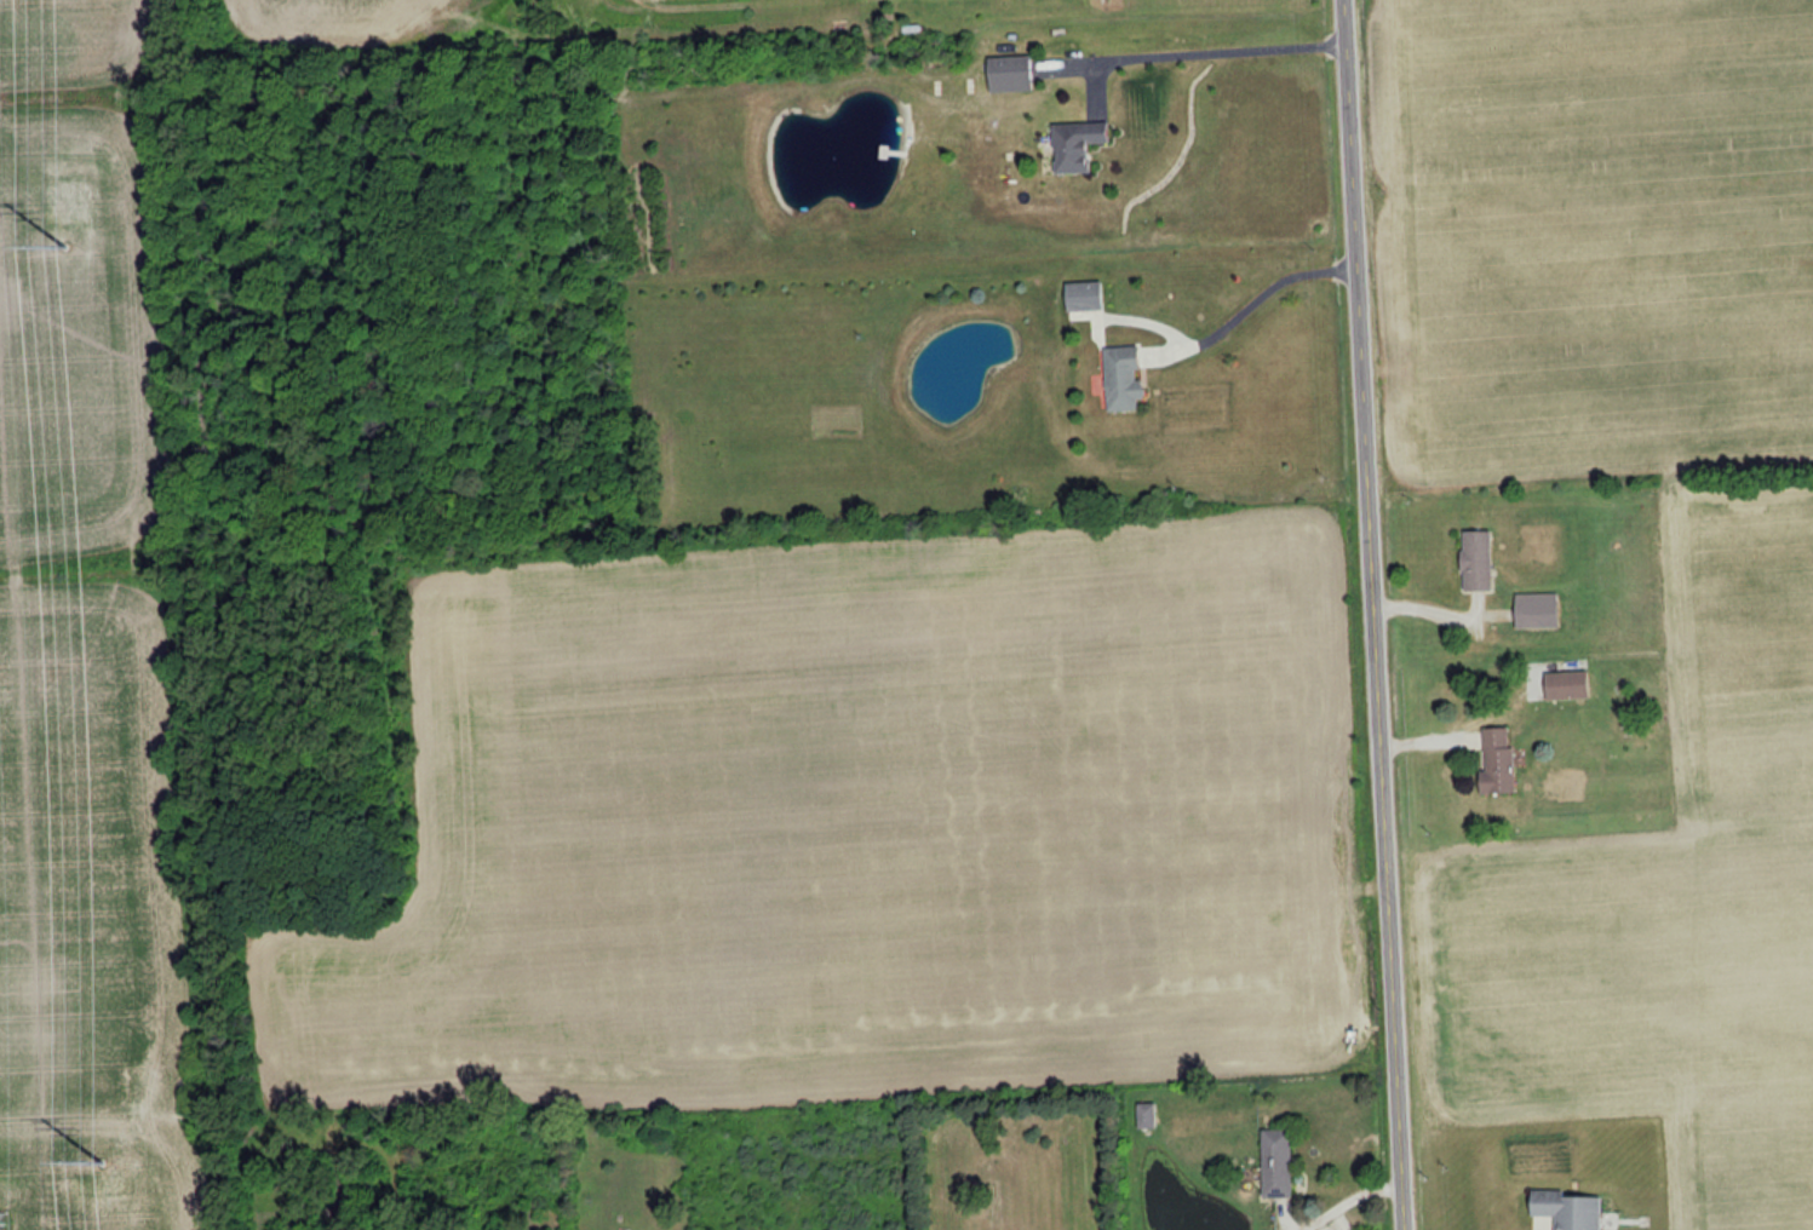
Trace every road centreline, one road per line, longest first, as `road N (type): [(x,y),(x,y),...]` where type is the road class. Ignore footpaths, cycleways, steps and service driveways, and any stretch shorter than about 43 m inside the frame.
road 1 (residential): [(1340,0),(1400,1229)]

